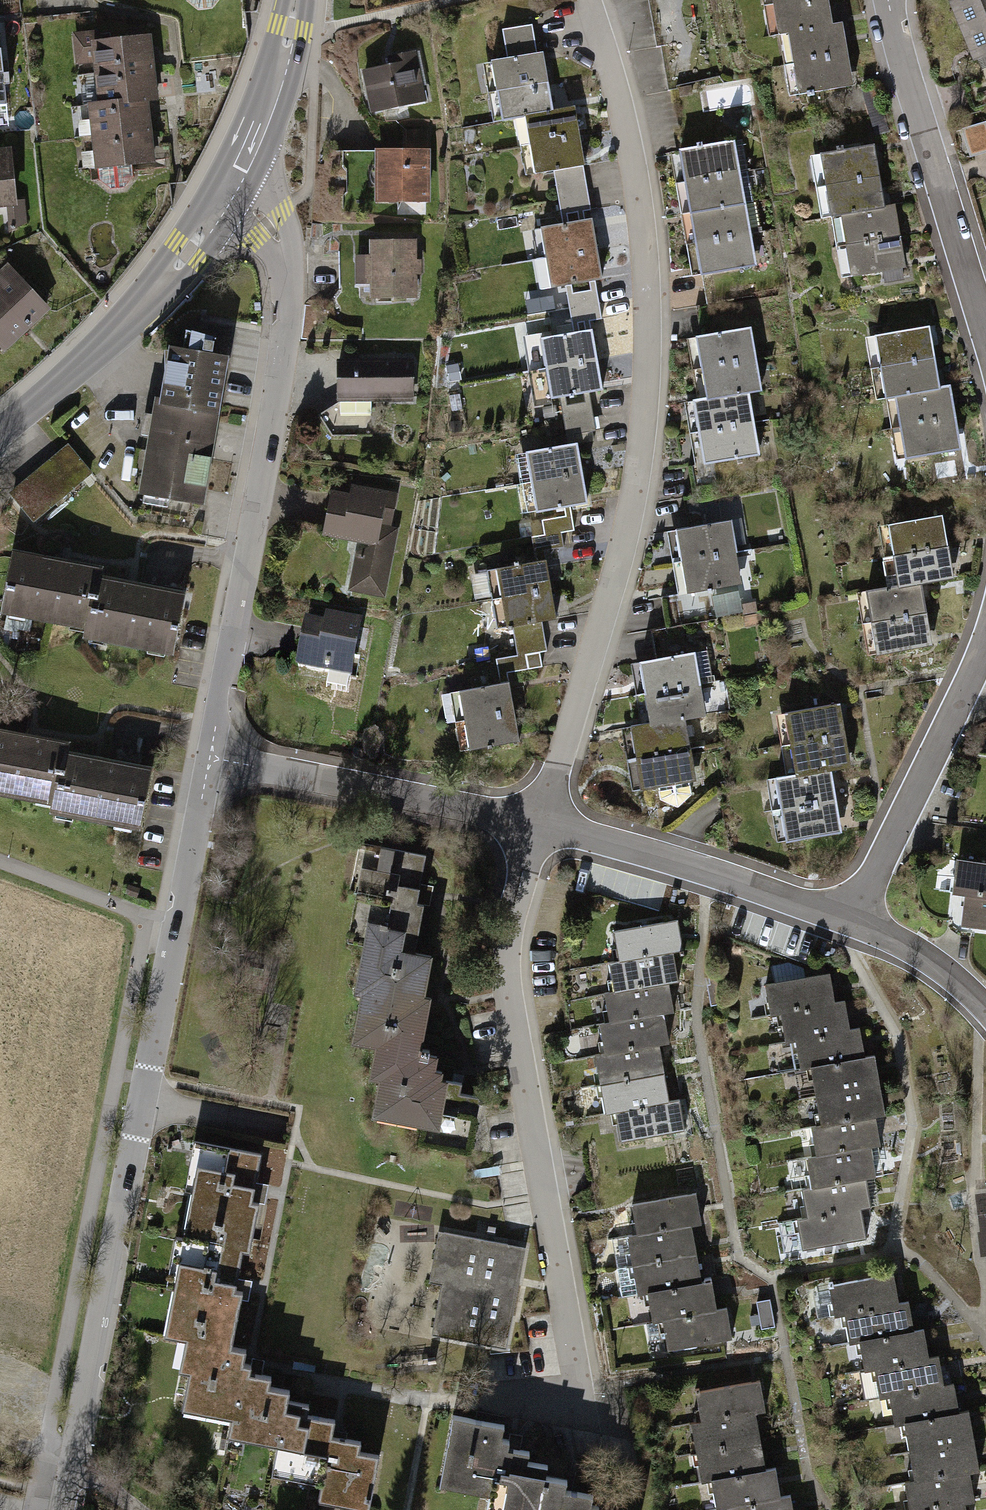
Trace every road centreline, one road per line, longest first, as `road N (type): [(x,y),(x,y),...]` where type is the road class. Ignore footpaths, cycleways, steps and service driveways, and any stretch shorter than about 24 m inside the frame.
road 1 (residential): [(537,823),(625,541),(647,391),(642,225),(591,0)]
road 2 (tertiary): [(61,1509),(210,758)]
road 3 (tertiary): [(210,758),(287,315),(282,247),(269,226),(226,194)]
road 4 (residential): [(537,823),(502,958),(577,1392)]
road 5 (residential): [(888,0),(985,342)]
road 6 (residential): [(210,758),(537,823)]
road 7 (residential): [(537,823),(854,922)]
road 8 (secondary): [(226,194),(188,251),(122,323),(0,431)]
road 9 (residential): [(985,636),(854,922)]
road 10 (secondary): [(295,0),(268,106),(226,194)]
road 11 (residential): [(854,922),(946,972),(985,1011)]

